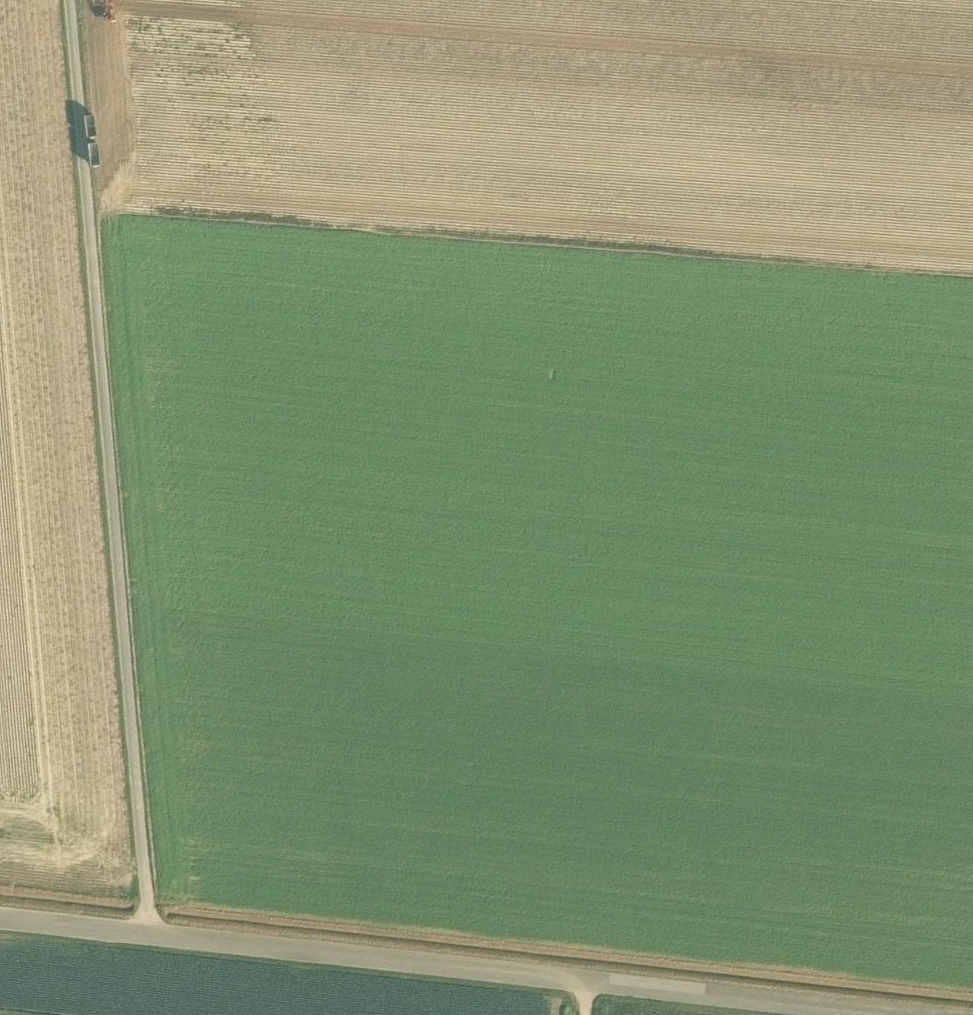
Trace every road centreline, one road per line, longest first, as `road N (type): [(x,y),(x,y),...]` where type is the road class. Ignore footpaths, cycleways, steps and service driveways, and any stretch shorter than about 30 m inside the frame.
road 1 (track): [(72,0),(152,935)]
road 2 (unclassified): [(883,1014),(0,917)]

